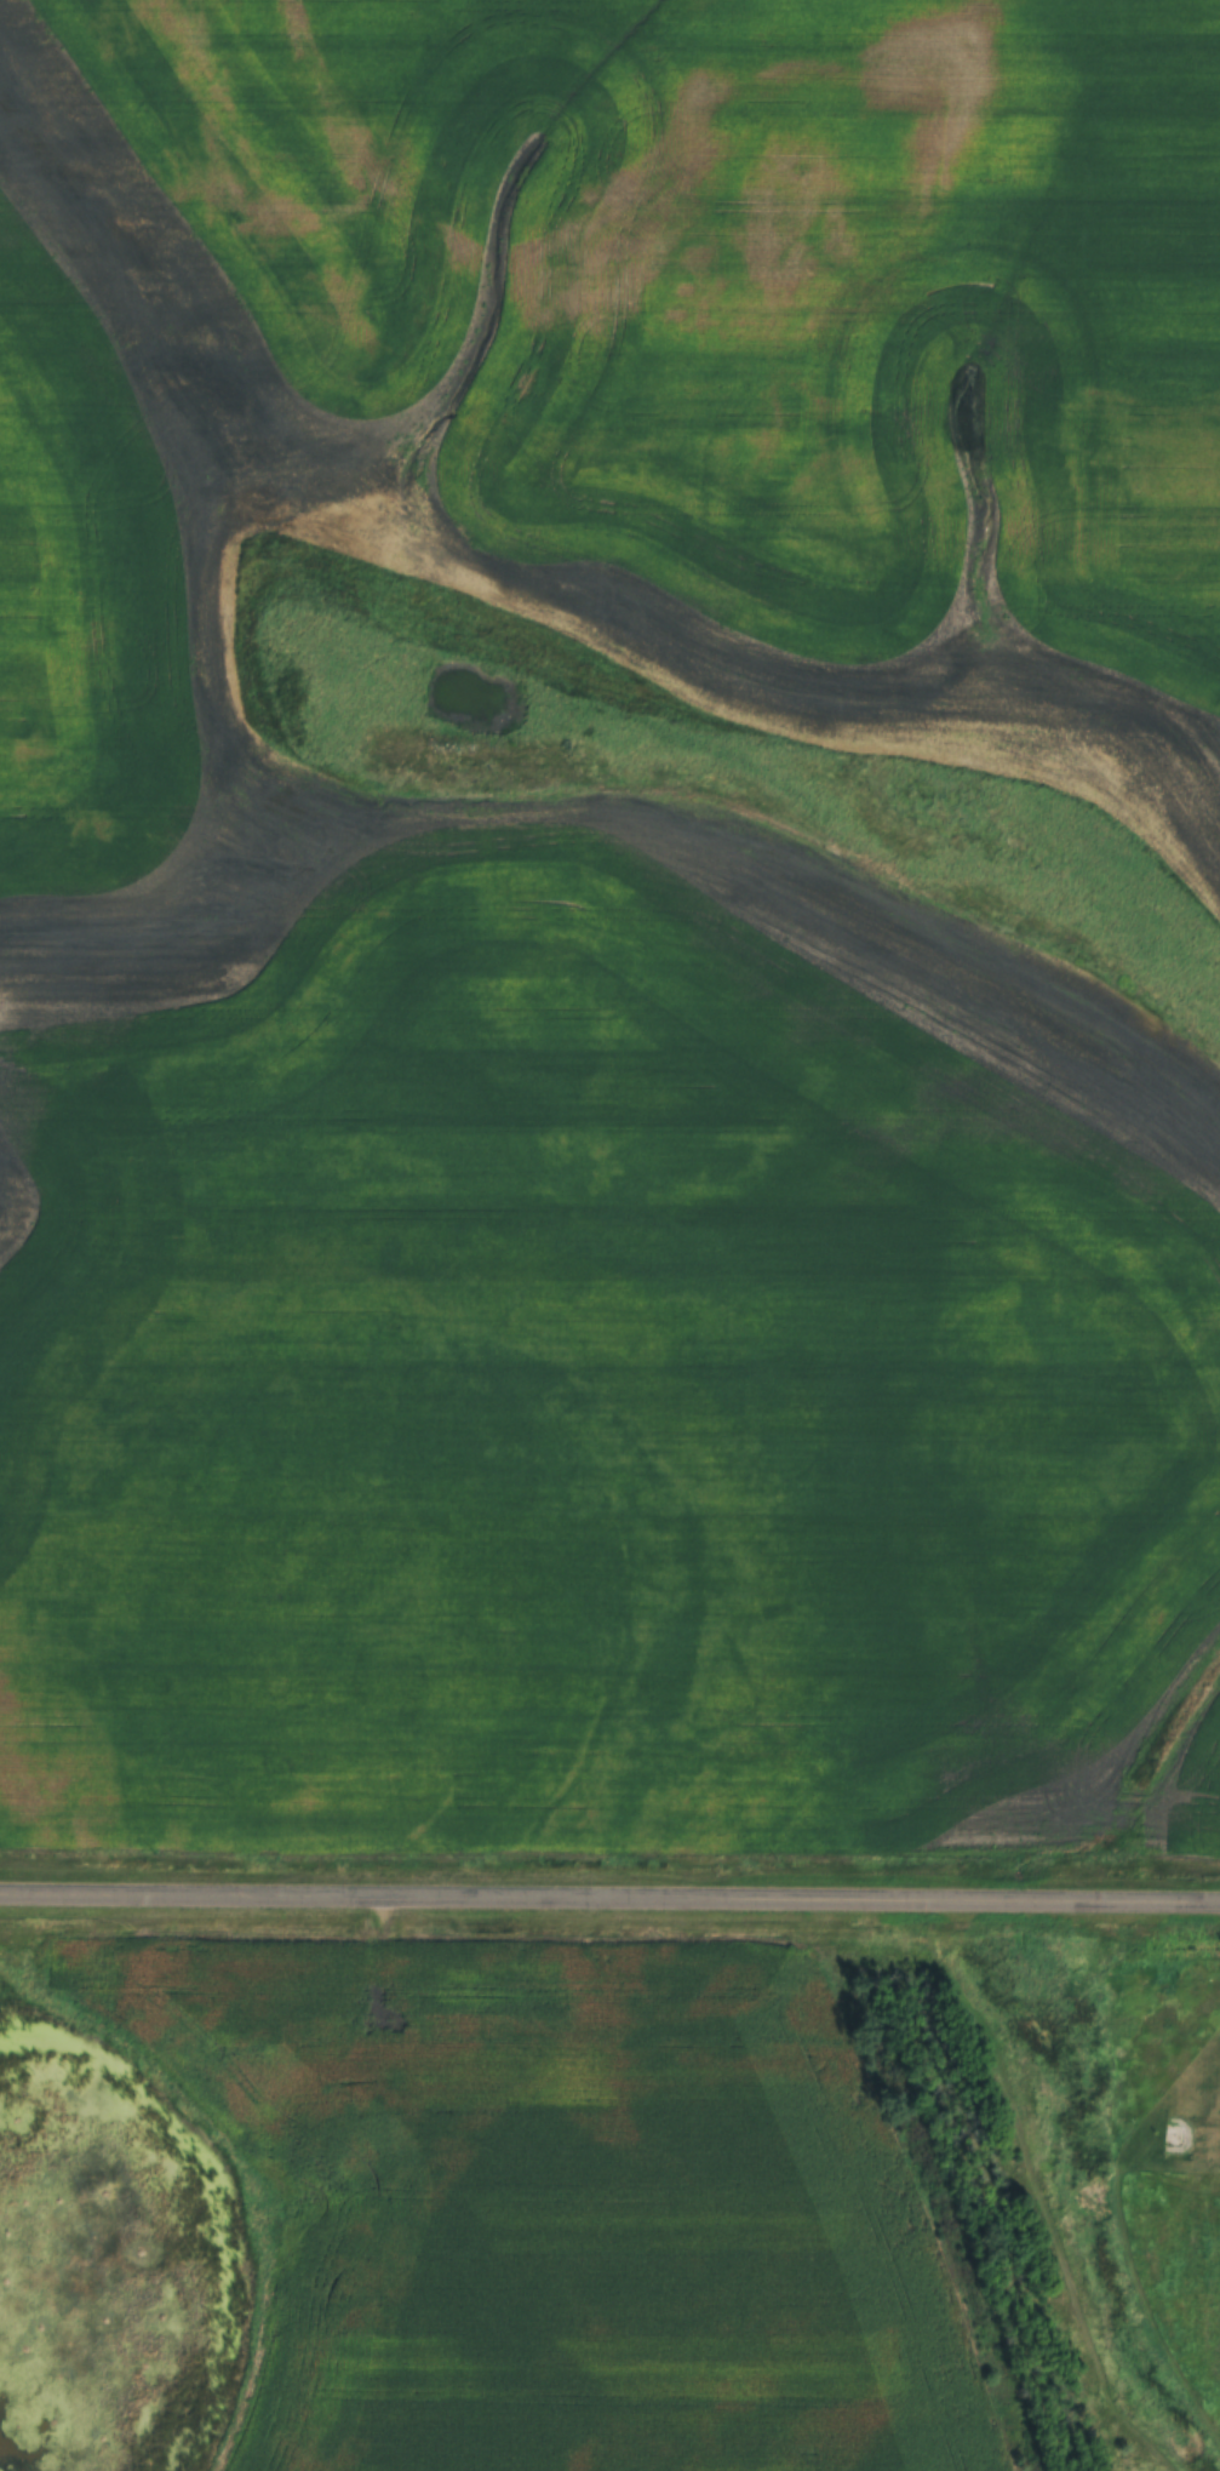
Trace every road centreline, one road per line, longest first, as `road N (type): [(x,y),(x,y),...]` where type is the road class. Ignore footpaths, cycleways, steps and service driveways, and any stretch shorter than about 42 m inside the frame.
road 1 (residential): [(1219,1909),(0,1898)]

